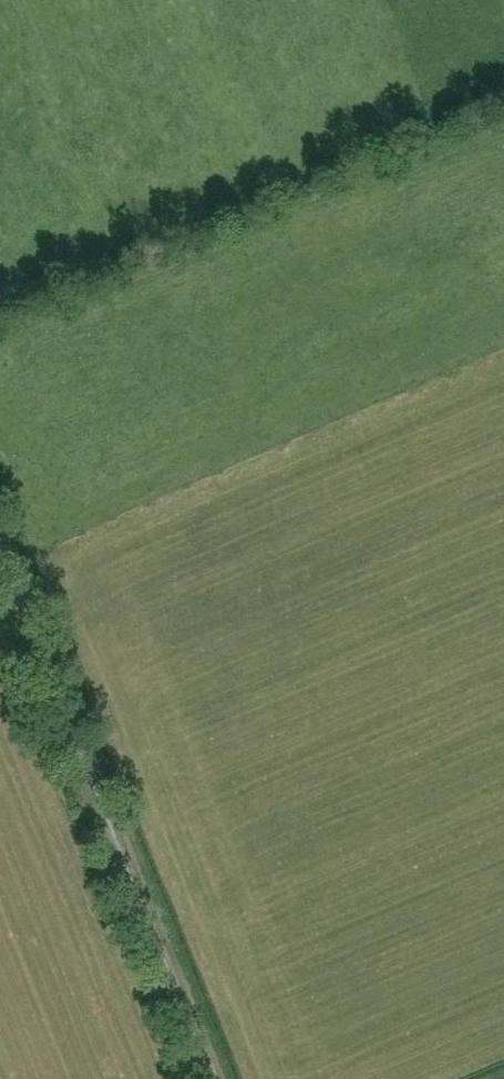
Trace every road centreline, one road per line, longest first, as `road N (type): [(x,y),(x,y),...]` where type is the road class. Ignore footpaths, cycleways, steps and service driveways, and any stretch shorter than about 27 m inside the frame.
road 1 (unclassified): [(216,1078),(0,558)]

